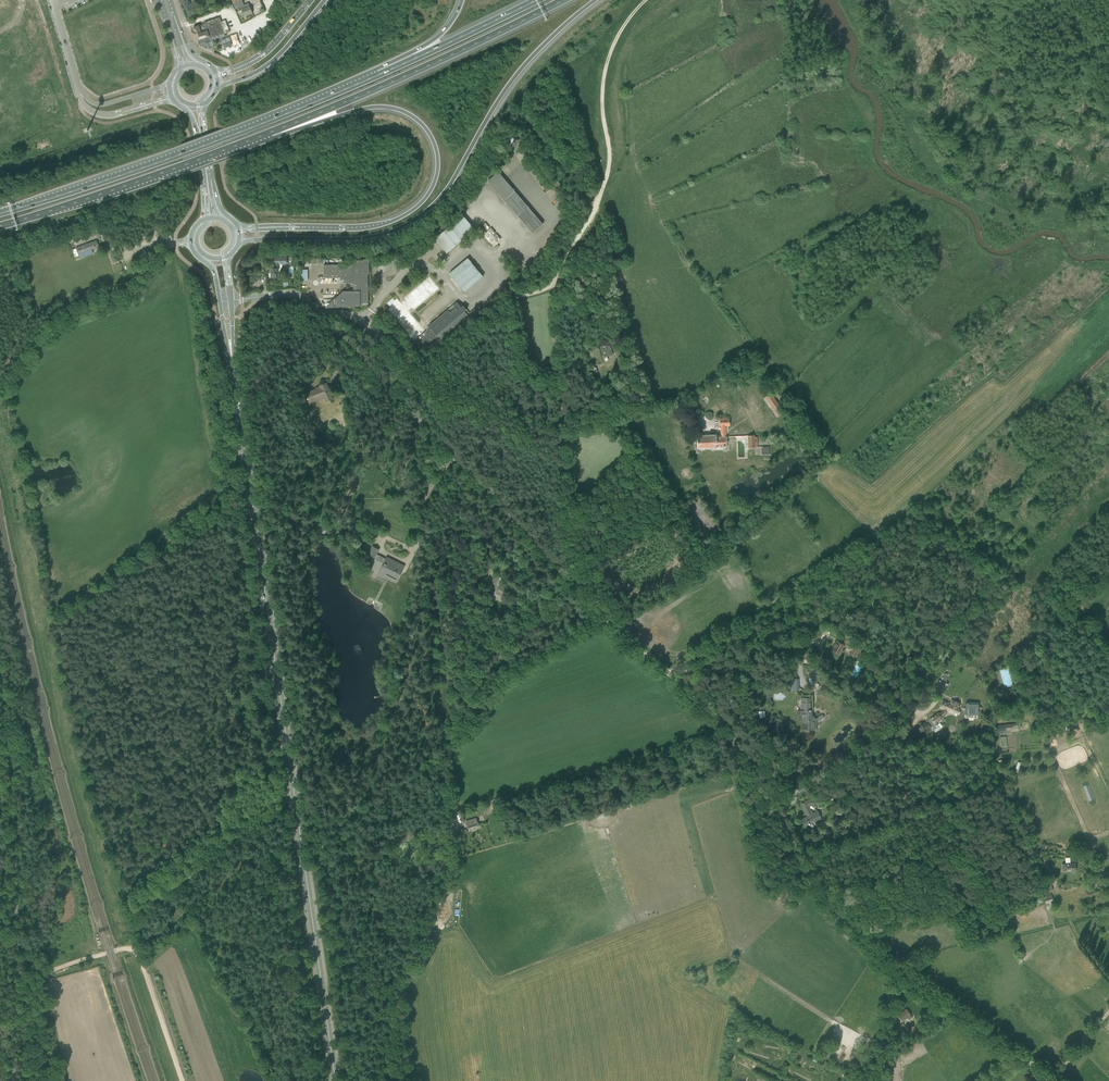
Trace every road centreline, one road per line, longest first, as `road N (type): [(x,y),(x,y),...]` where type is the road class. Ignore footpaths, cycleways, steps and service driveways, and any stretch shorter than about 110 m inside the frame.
road 1 (unclassified): [(1051,1080),(834,923),(714,714),(556,569),(308,303),(292,294),(231,301)]
road 2 (secondary): [(335,1080),(230,346)]
road 3 (track): [(603,616),(499,670),(443,743),(454,867),(393,993),(395,1080)]
road 4 (track): [(670,675),(914,510),(1047,602),(1108,662)]
road 5 (track): [(648,0),(610,56),(602,93),(607,174),(558,276),(540,291),(491,306),(411,363)]
road 6 (motorway): [(239,243),(364,238),(413,221),(447,190),(525,66),(596,0)]
road 7 (motorway): [(271,133),(365,109),(398,110),(428,132),(438,171),(421,203),(386,223),(257,228)]
road 8 (motorway): [(368,80),(223,139),(0,214)]
road 9 (motorway): [(271,133),(564,0)]
road 10 (track): [(183,1080),(135,953),(49,971),(0,916)]
road 11 (motorway): [(0,226),(271,133)]
road 12 (motorway): [(535,0),(368,80)]
road 13 (motorway): [(218,86),(273,60),(325,0)]
road 14 (motorway): [(462,0),(440,35),(368,80)]

